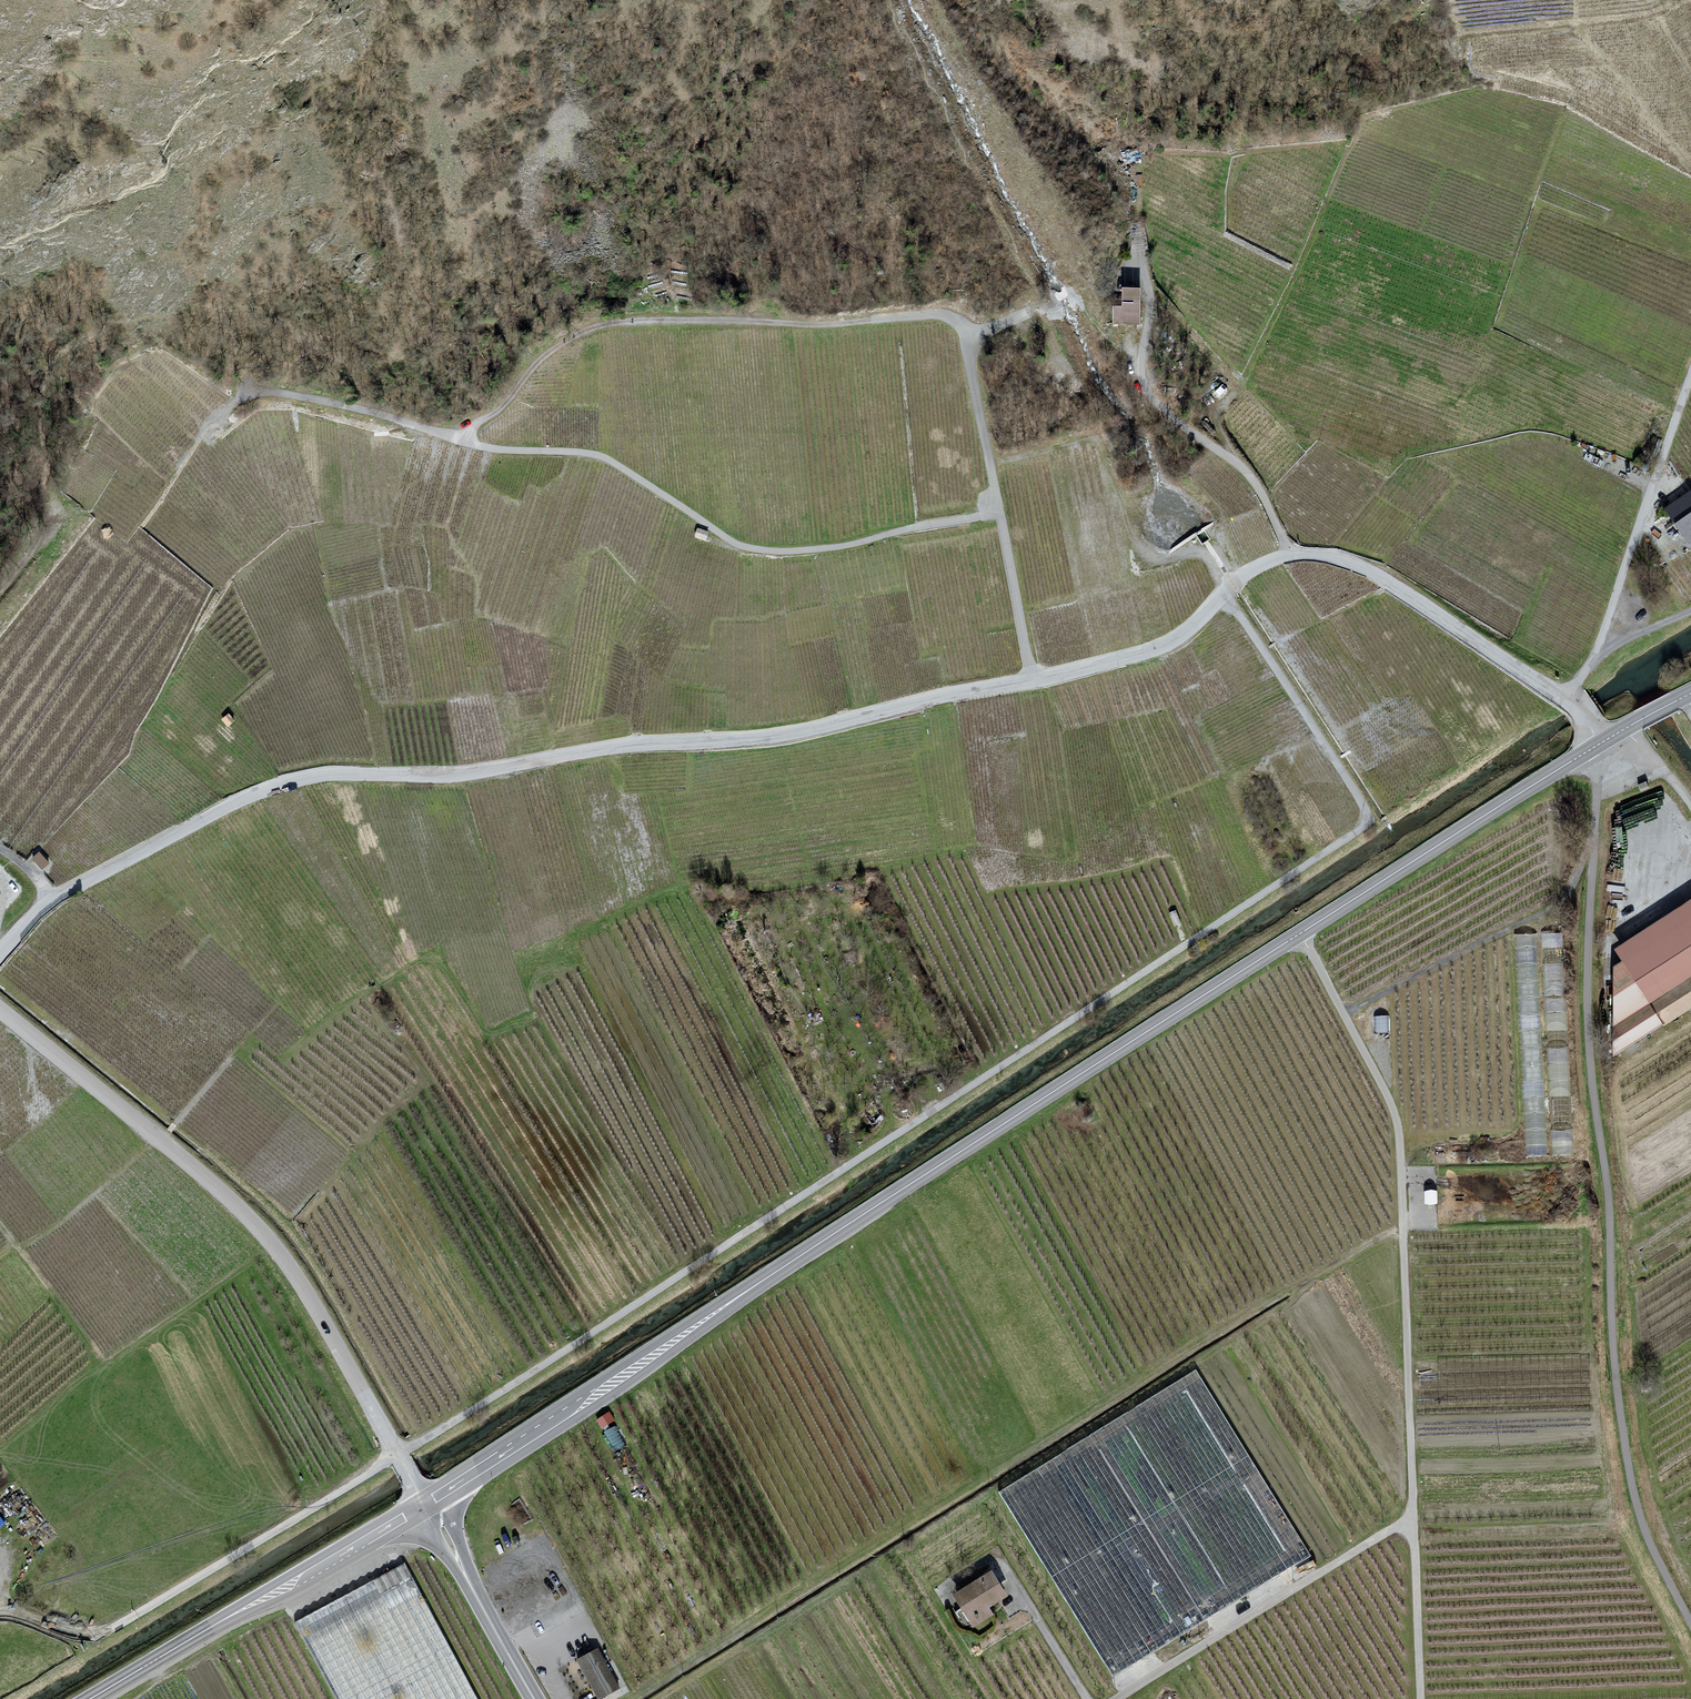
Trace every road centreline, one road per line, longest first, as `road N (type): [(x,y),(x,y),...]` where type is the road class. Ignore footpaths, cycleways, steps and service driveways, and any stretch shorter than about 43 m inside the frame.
road 1 (unclassified): [(1223,595),(1360,799),(1363,826),(396,1454)]
road 2 (unclassified): [(1033,680),(778,735),(634,744),(454,774),(296,780),(234,803),(65,892),(0,952)]
road 3 (secondary): [(423,1505),(1300,934)]
road 4 (track): [(1690,1624),(1639,1515),(1618,1399),(1587,1003),(1595,823)]
road 5 (unclassified): [(423,428),(497,449),(601,456),(731,541),(761,550),(854,544),(999,514)]
road 6 (unclassified): [(1300,934),(1395,1118),(1412,1518)]
road 7 (unclassified): [(396,1454),(289,1267),(224,1192),(0,1011)]
road 8 (track): [(461,440),(546,355),(601,327),(870,320)]
road 9 (unclassified): [(0,1609),(69,1635),(103,1631),(396,1454)]
road 10 (secondary): [(90,1698),(423,1505)]
road 11 (secondary): [(1300,934),(1599,744)]
road 12 (unclassified): [(1690,376),(1599,645),(1566,698)]
road 13 (unclassified): [(1412,1518),(1121,1698)]
road 14 (track): [(1595,823),(1566,897),(1534,922),(1344,1015)]
road 15 (unclassified): [(1566,698),(1366,568),(1319,555),(1286,556)]
road 16 (unclassified): [(1286,556),(1247,473),(1170,417),(1151,397),(1141,367)]
road 17 (tertiary): [(423,1505),(532,1698)]
road 18 (unclassified): [(1223,595),(1163,646),(1033,680)]
road 19 (unclassified): [(423,428),(279,392),(238,399)]
road 20 (unclassified): [(999,514),(966,334)]
road 21 (unclassified): [(1412,1518),(1418,1698)]
road 22 (unclassified): [(1033,680),(999,514)]
road 23 (unclassified): [(1084,1698),(1011,1578)]

